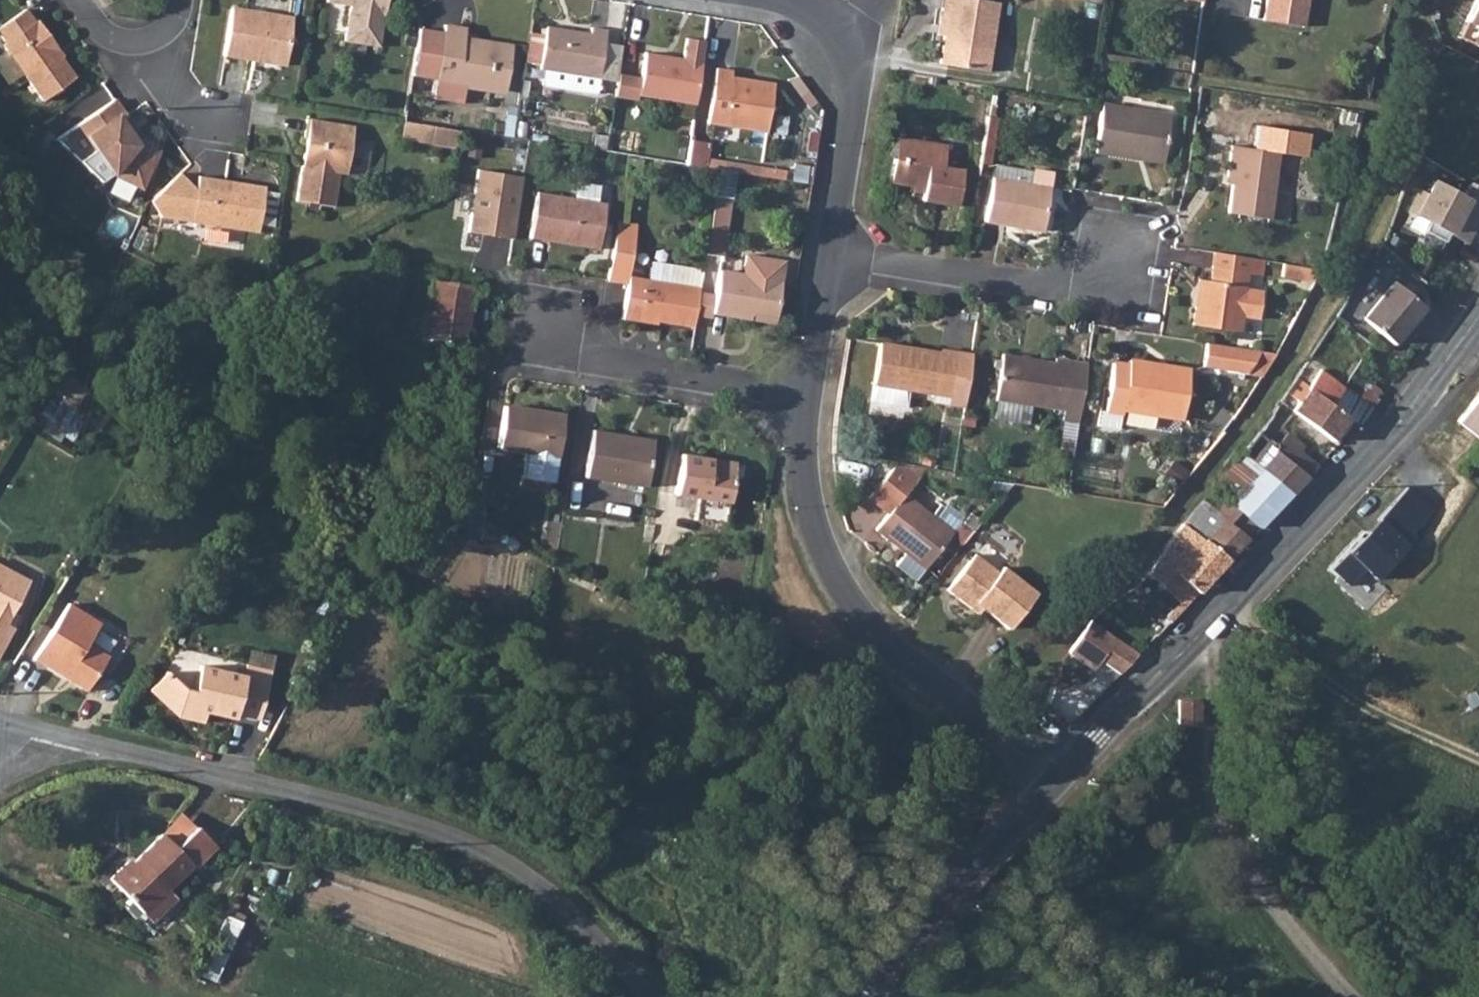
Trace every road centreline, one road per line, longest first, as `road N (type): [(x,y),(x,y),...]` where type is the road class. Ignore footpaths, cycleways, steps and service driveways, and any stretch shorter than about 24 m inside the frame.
road 1 (unclassified): [(645,996),(560,907),(459,842),(258,787),(33,739)]
road 2 (secondary): [(1478,315),(1371,454),(1049,781)]
road 3 (residential): [(1049,781),(895,655),(842,593),(809,520),(805,398)]
road 4 (residential): [(827,258),(1059,287),(1124,250)]
road 5 (secondary): [(1049,781),(849,996)]
road 6 (residential): [(805,398),(576,356),(539,319)]
road 7 (residential): [(827,258),(852,97),(845,42)]
road 8 (residential): [(805,398),(827,258)]

